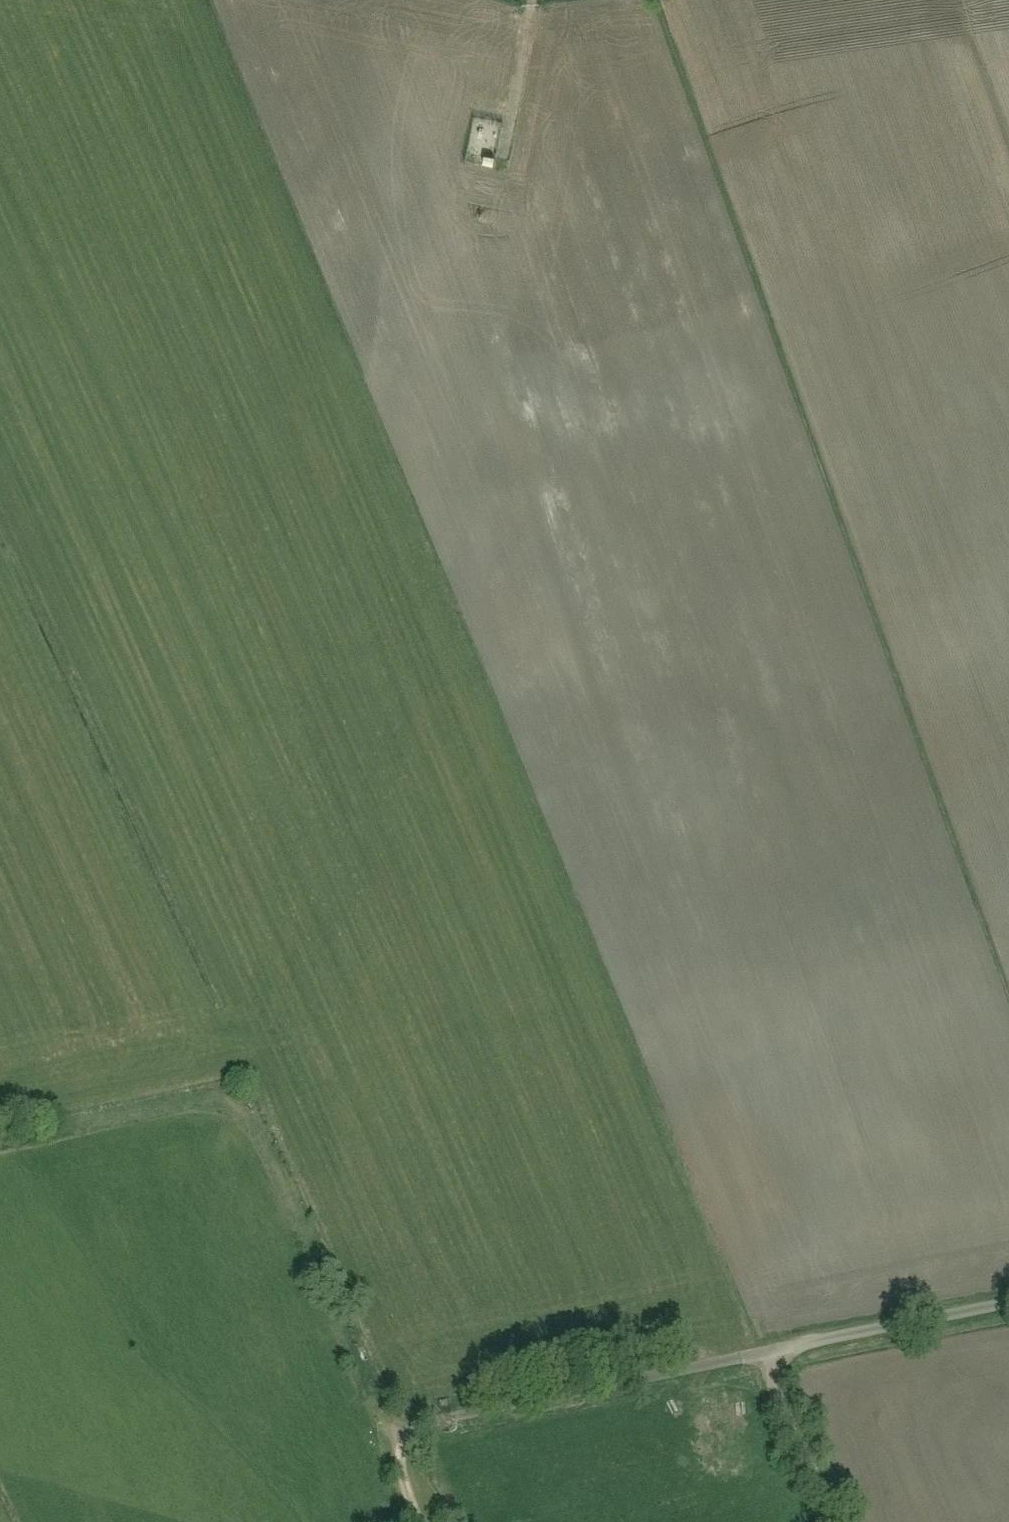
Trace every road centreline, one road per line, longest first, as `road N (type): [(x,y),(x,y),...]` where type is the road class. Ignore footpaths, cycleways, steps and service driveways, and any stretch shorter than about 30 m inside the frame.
road 1 (track): [(398,1431),(259,1114),(205,1099),(0,1143)]
road 2 (unclassified): [(434,1422),(1008,1303)]

